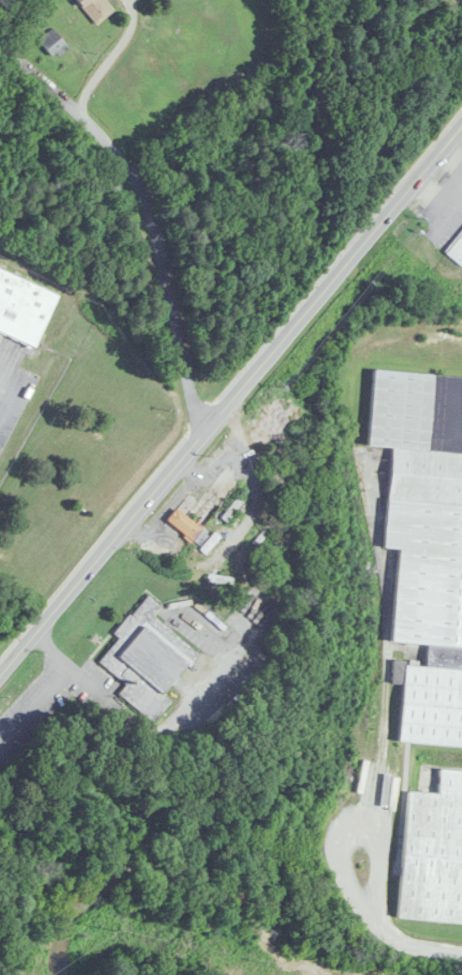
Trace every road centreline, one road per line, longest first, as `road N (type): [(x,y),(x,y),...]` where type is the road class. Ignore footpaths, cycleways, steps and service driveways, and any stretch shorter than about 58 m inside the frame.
road 1 (secondary): [(0,675),(461,125)]
road 2 (residential): [(204,431),(145,193),(107,134),(0,37)]

